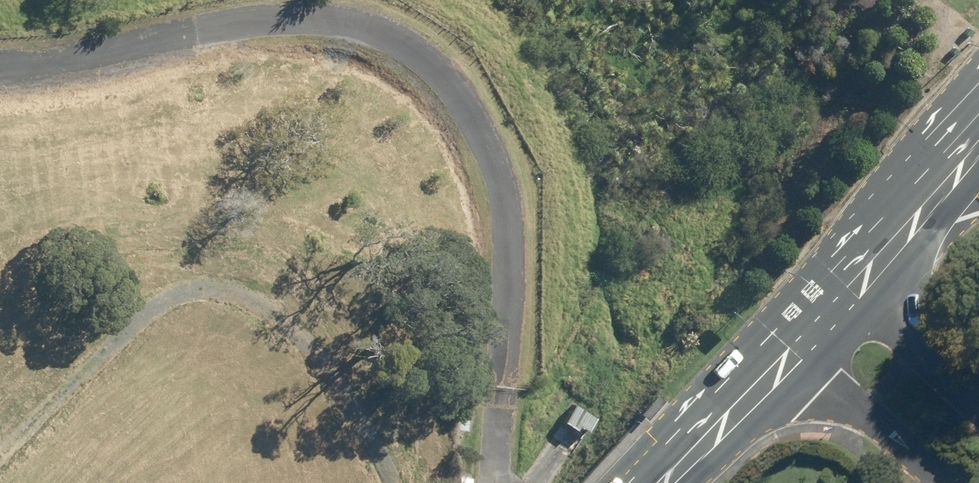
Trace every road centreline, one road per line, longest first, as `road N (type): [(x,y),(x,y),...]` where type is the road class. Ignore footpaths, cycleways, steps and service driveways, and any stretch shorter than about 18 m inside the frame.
road 1 (track): [(501,482),(488,434),(509,214),(483,110),(410,29),(277,1),(0,50)]
road 2 (track): [(0,451),(128,320),(179,289),(230,291),(298,335),(366,440),(384,482)]
road 3 (residential): [(947,482),(792,349)]
road 4 (residential): [(842,294),(978,420)]
road 5 (secondary): [(792,349),(664,482)]
road 6 (secondary): [(923,198),(842,294)]

